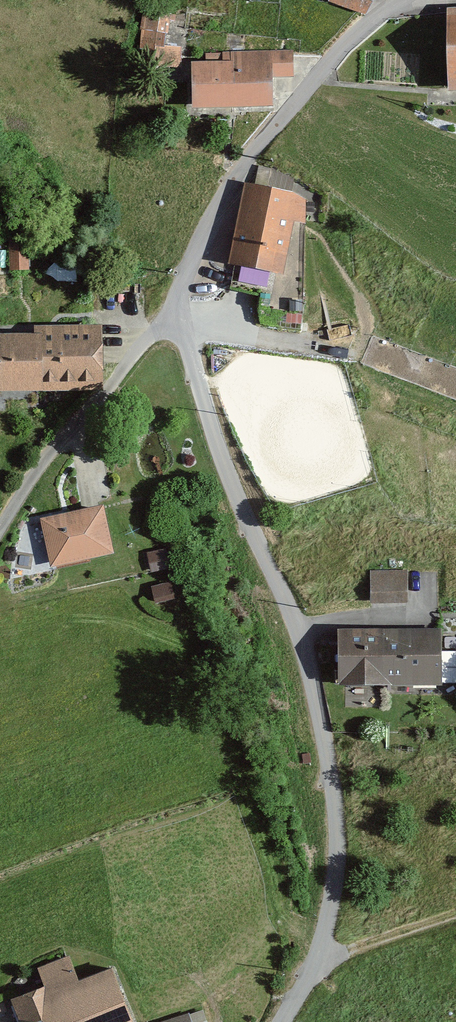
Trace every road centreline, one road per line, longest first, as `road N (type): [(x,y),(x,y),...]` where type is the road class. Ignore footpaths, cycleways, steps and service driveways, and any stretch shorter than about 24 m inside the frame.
road 1 (residential): [(285,1021),(327,933),(336,878),(334,803),(308,657),(226,469),(173,321),(210,213),(319,72),(398,0)]
road 2 (track): [(455,908),(316,960)]

